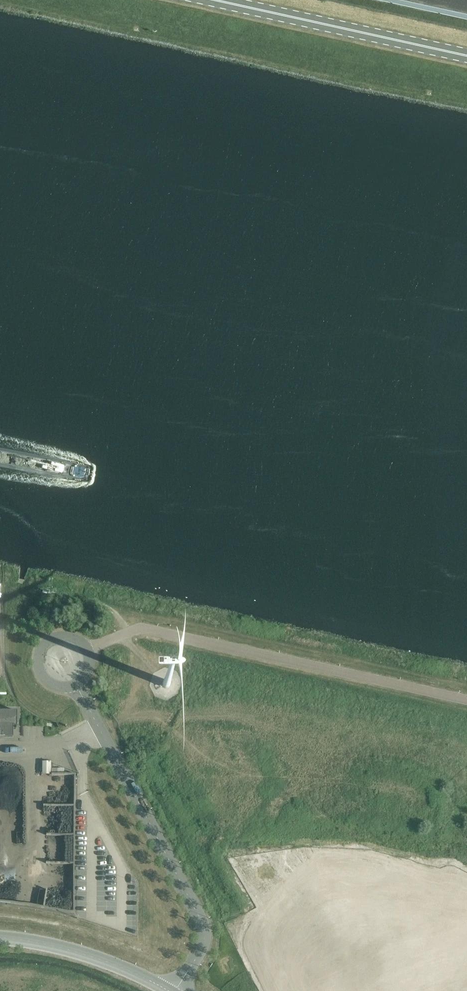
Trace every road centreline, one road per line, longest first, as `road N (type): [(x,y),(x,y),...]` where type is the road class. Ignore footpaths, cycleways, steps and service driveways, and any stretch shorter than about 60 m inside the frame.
road 1 (unclassified): [(87,650),(143,628),(466,700)]
road 2 (unclassified): [(178,990),(204,942),(203,924),(76,681)]
road 3 (primary): [(466,54),(222,0)]
road 4 (unclassified): [(0,939),(79,952),(166,990)]

